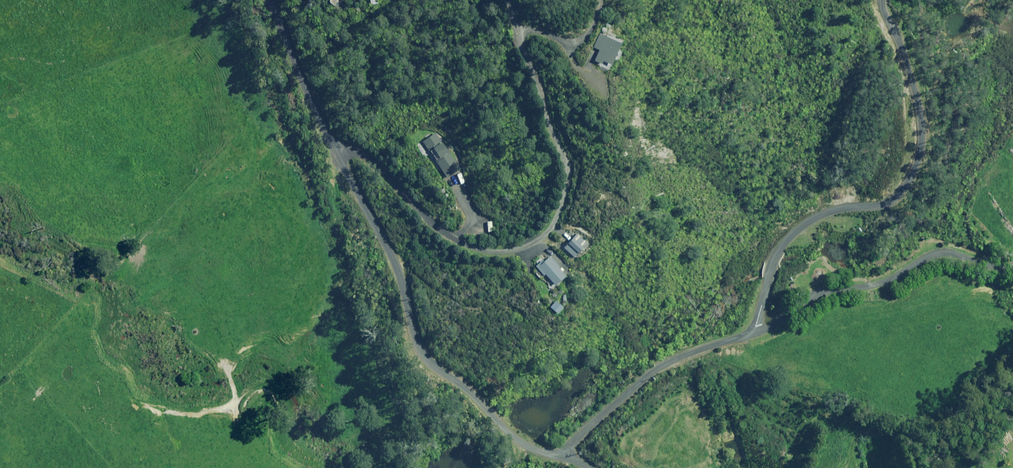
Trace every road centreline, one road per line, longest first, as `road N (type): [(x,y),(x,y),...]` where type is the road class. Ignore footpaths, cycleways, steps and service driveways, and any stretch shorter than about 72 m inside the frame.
road 1 (residential): [(336,153),(368,158),(441,231),(470,246),(504,253),(536,244),(560,213),(567,159),(508,0)]
road 2 (residential): [(336,153),(393,260),(423,355),(523,443),(587,467)]
road 3 (residential): [(267,0),(336,153)]

